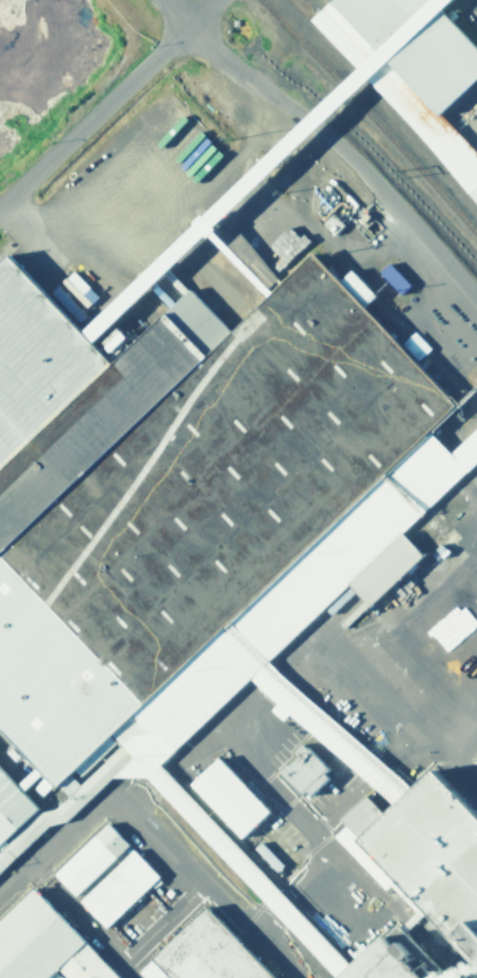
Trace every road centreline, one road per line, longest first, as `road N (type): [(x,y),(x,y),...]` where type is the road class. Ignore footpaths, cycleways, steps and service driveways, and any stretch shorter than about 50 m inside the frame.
road 1 (residential): [(0,208),(189,24)]

